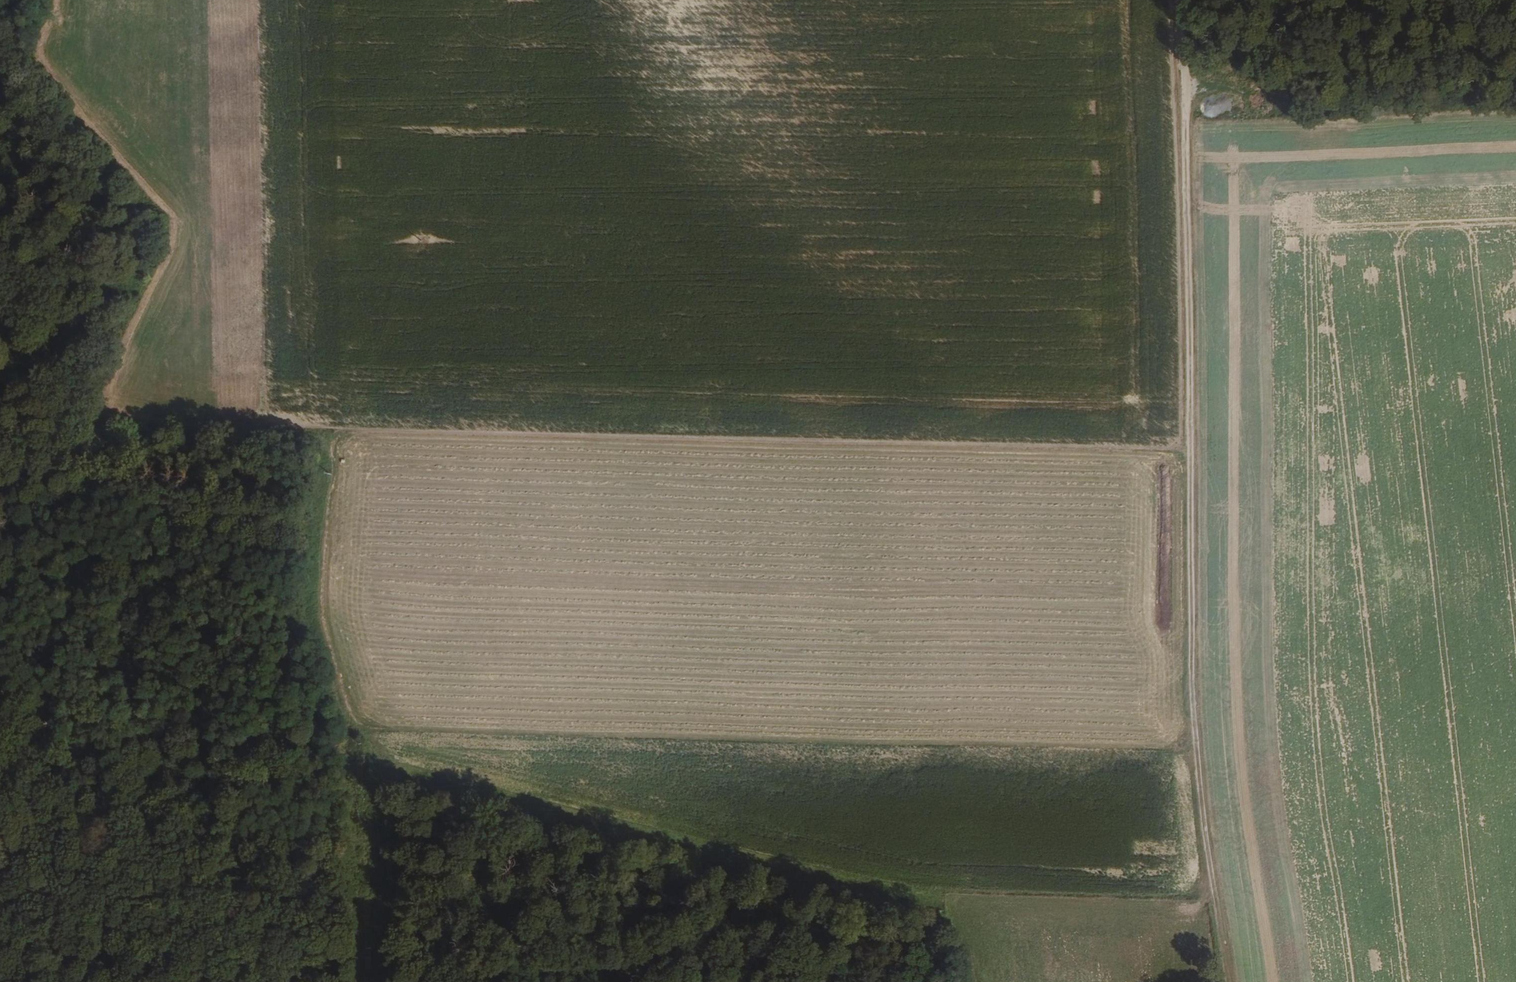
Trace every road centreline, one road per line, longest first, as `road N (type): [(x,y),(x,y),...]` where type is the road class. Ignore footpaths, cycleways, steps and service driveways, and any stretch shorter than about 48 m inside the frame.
road 1 (track): [(1223,981),(1205,848),(1184,108)]

